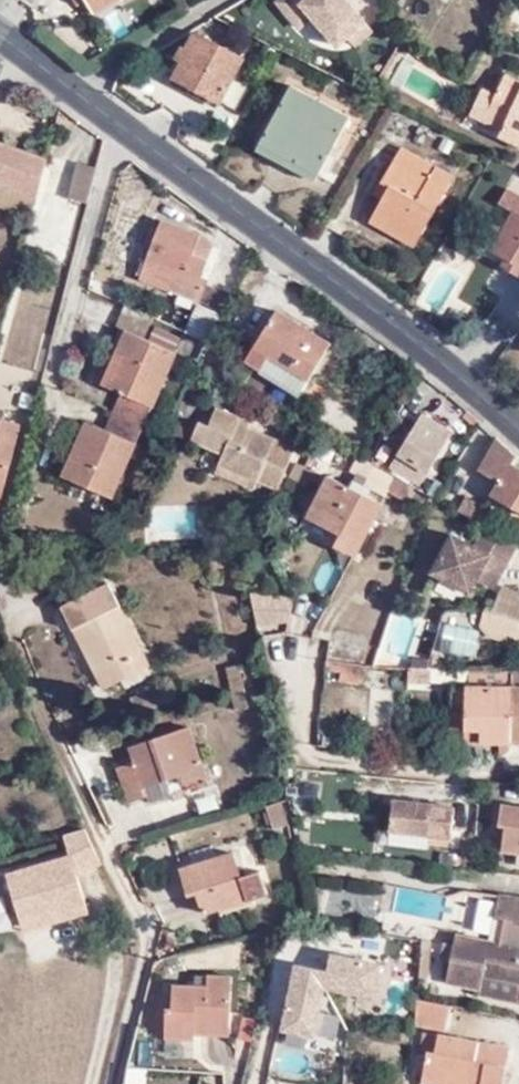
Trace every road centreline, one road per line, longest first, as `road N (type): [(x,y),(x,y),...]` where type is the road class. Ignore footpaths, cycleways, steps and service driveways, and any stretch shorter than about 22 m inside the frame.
road 1 (tertiary): [(518,427),(282,242),(0,46)]
road 2 (track): [(115,864),(138,968),(122,1083)]

